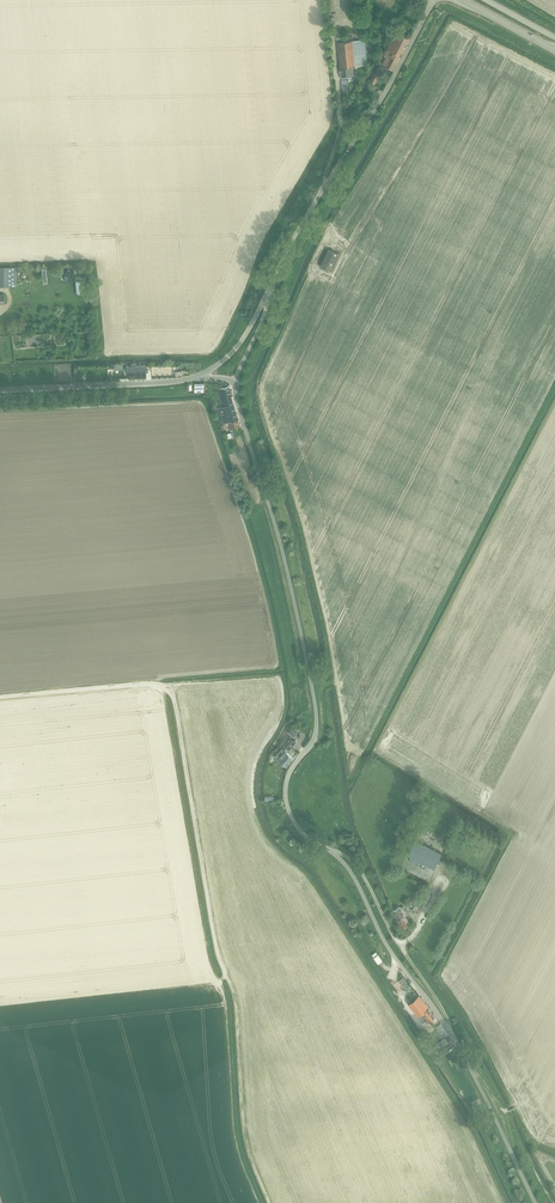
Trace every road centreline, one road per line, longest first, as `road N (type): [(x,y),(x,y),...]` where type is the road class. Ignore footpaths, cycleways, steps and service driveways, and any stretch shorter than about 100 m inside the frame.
road 1 (unclassified): [(535,1202),(453,1036),(388,947),(352,874),(290,812),(287,780),(314,738),(315,703),(235,386)]
road 2 (unclassified): [(268,293),(434,0)]
road 3 (unclassified): [(0,390),(198,377)]

